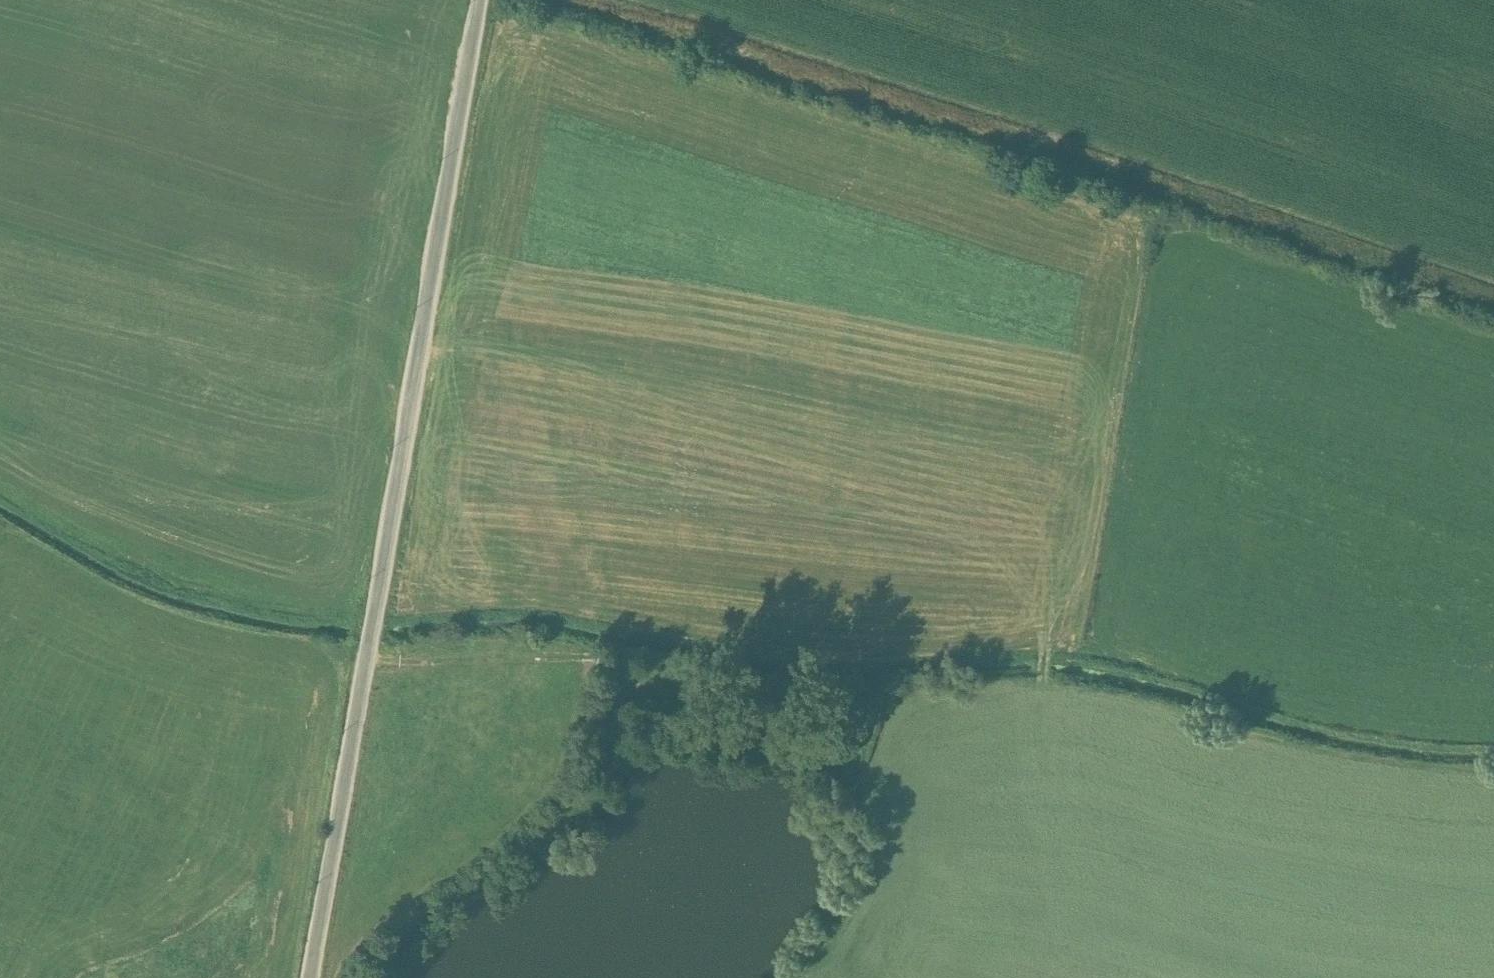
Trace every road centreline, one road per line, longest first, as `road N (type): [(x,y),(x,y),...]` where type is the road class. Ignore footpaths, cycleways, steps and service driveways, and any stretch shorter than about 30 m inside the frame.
road 1 (unclassified): [(480,0),(317,977)]

